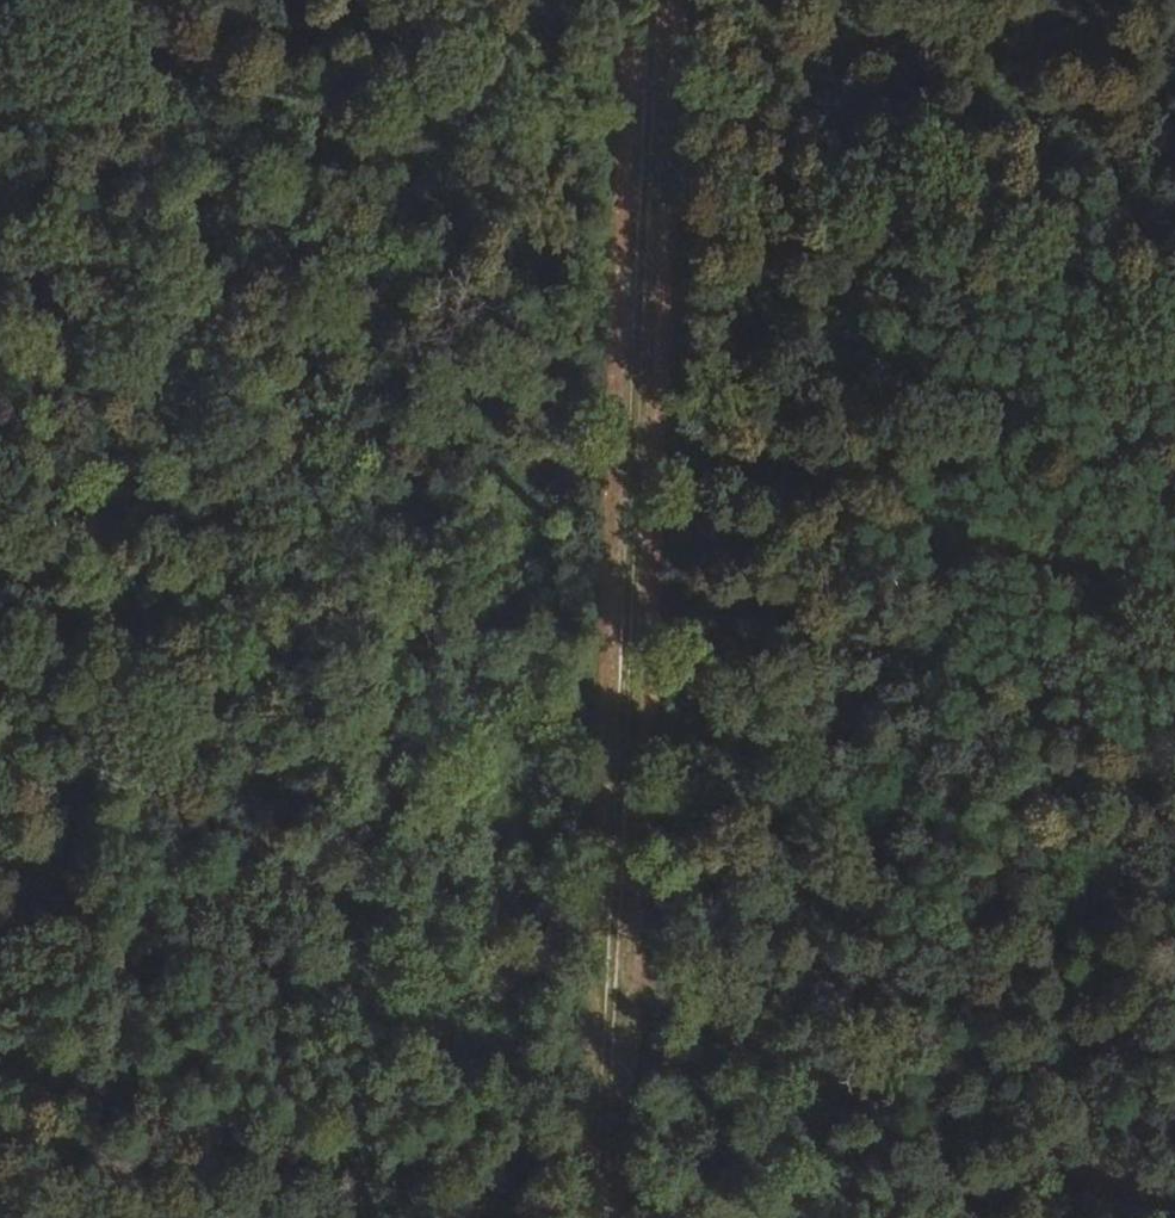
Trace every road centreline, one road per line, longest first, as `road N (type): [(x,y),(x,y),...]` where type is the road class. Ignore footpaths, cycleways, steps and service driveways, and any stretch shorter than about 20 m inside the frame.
road 1 (track): [(610,1217),(663,0)]

